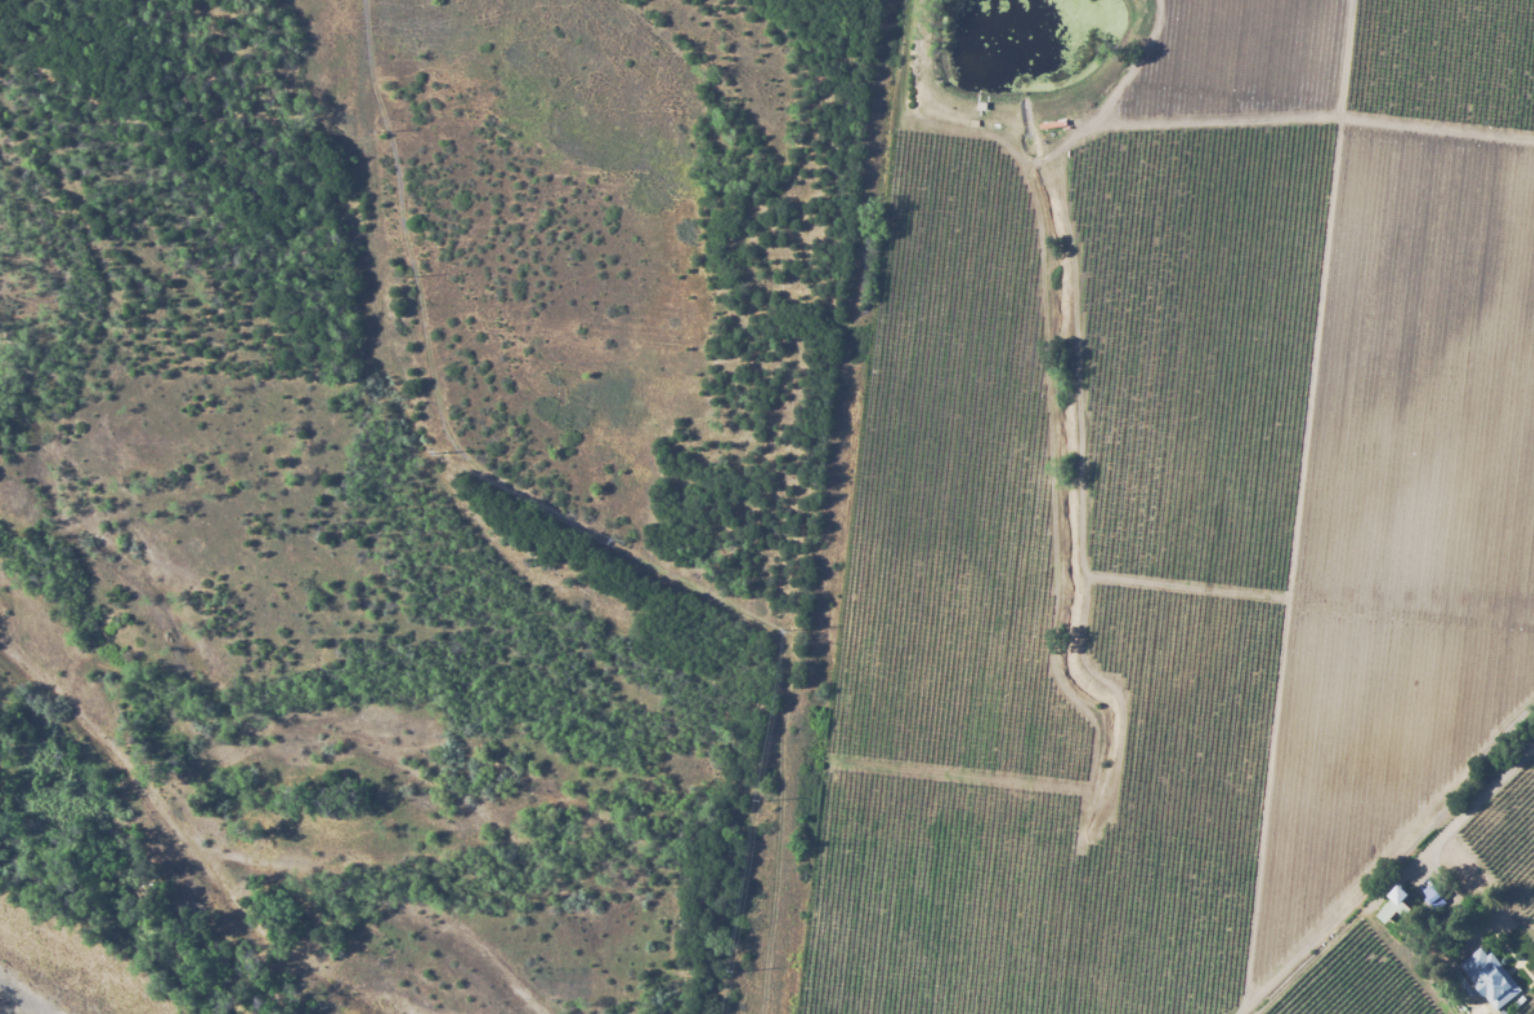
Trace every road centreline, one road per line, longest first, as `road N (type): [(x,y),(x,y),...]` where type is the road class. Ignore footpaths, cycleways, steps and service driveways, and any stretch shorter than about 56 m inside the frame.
road 1 (track): [(367,0),(458,456),(788,636),(760,1013)]

